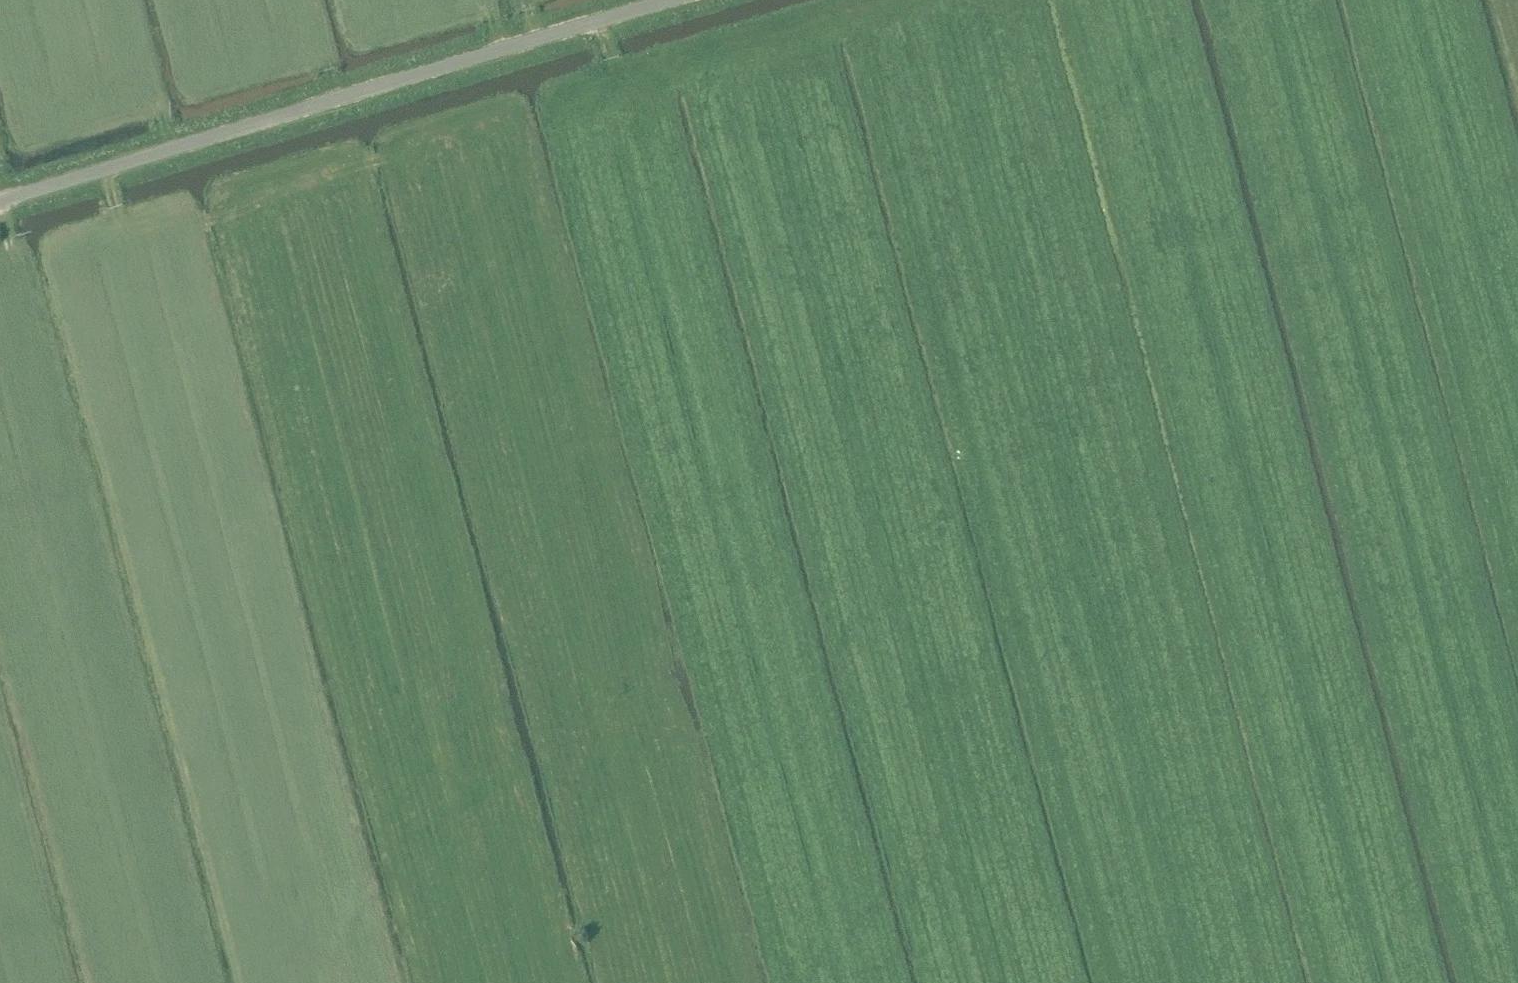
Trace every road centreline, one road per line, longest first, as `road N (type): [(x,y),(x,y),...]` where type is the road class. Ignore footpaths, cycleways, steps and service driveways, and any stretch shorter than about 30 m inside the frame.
road 1 (unclassified): [(0,200),(666,0)]

